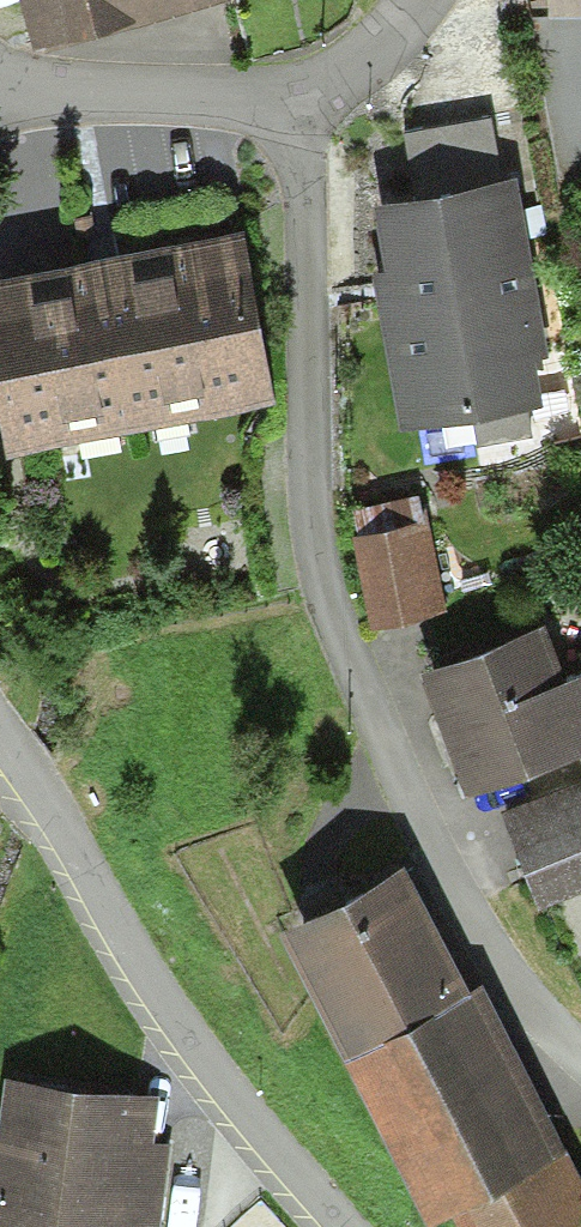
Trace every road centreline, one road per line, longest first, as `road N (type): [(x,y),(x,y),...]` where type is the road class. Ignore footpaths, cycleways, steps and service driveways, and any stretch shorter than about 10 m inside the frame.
road 1 (residential): [(580,1055),(512,980),(406,781),(330,607),(305,457),(306,171),(293,91)]
road 2 (residential): [(0,730),(215,1087),(349,1226)]
road 3 (residential): [(293,91),(0,96)]
road 4 (residential): [(422,0),(383,44),(293,91)]

